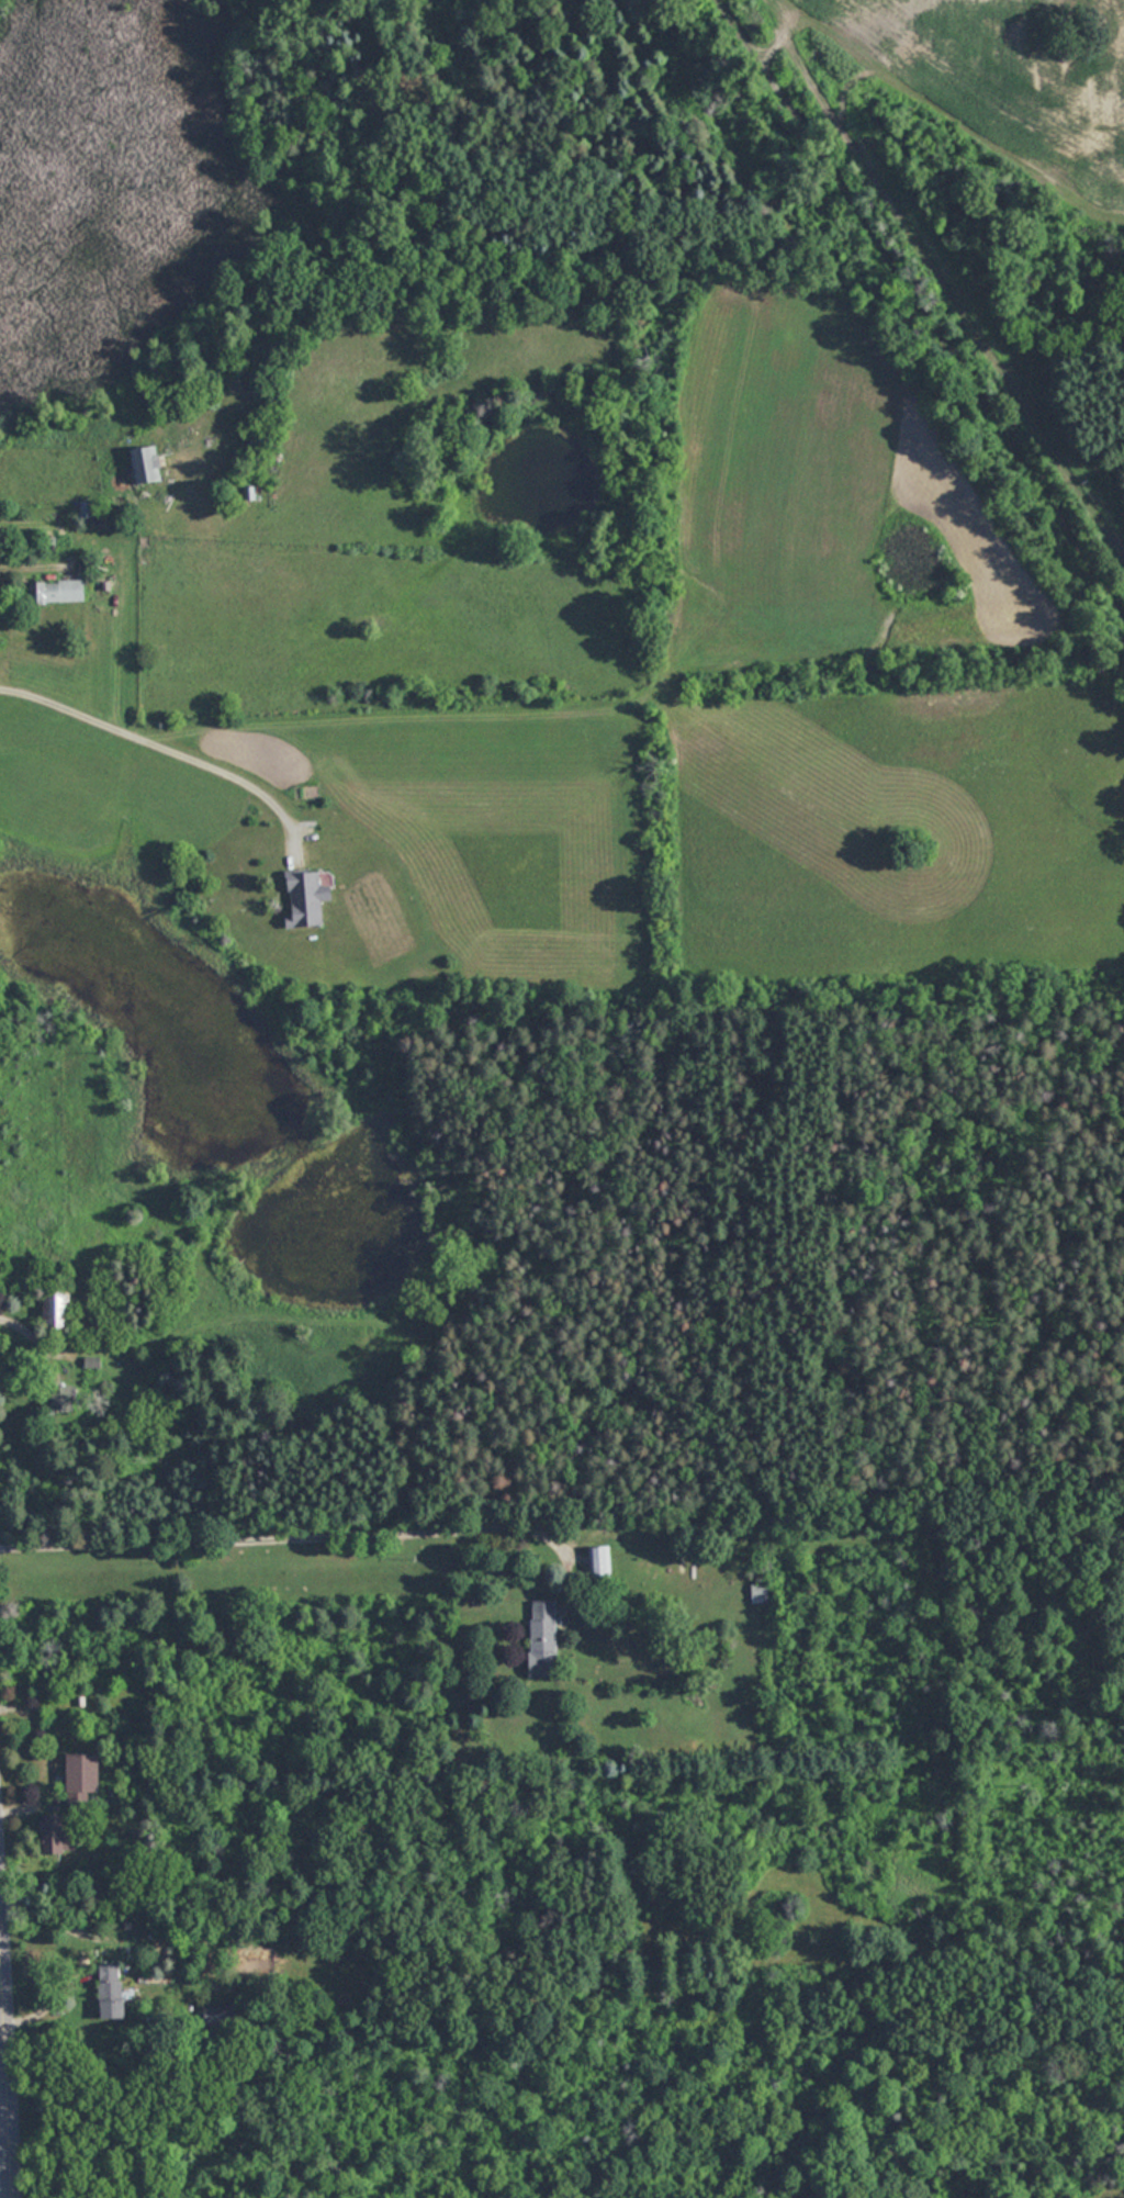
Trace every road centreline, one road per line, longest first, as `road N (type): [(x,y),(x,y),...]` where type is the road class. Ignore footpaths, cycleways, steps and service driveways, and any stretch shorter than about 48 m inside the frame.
road 1 (residential): [(0,1534),(491,1565)]
road 2 (residential): [(17,2197),(0,1852)]

